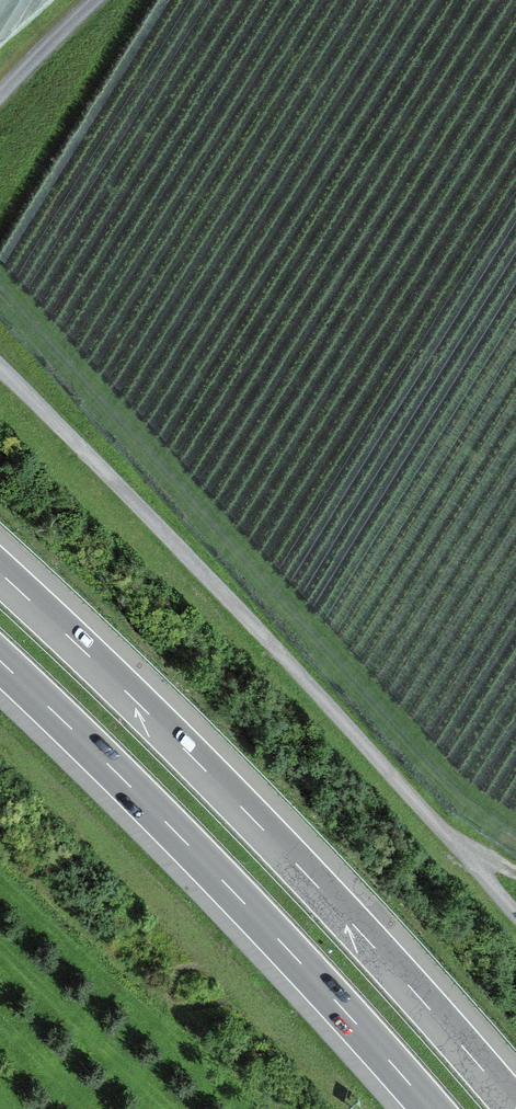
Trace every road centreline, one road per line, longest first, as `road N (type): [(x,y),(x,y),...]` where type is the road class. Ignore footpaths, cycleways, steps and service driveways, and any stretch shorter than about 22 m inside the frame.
road 1 (track): [(515,910),(0,362)]
road 2 (motorway): [(515,1108),(253,819),(0,573)]
road 3 (motorway): [(0,662),(232,891),(430,1108)]
road 4 (unclassified): [(101,0),(0,106)]

